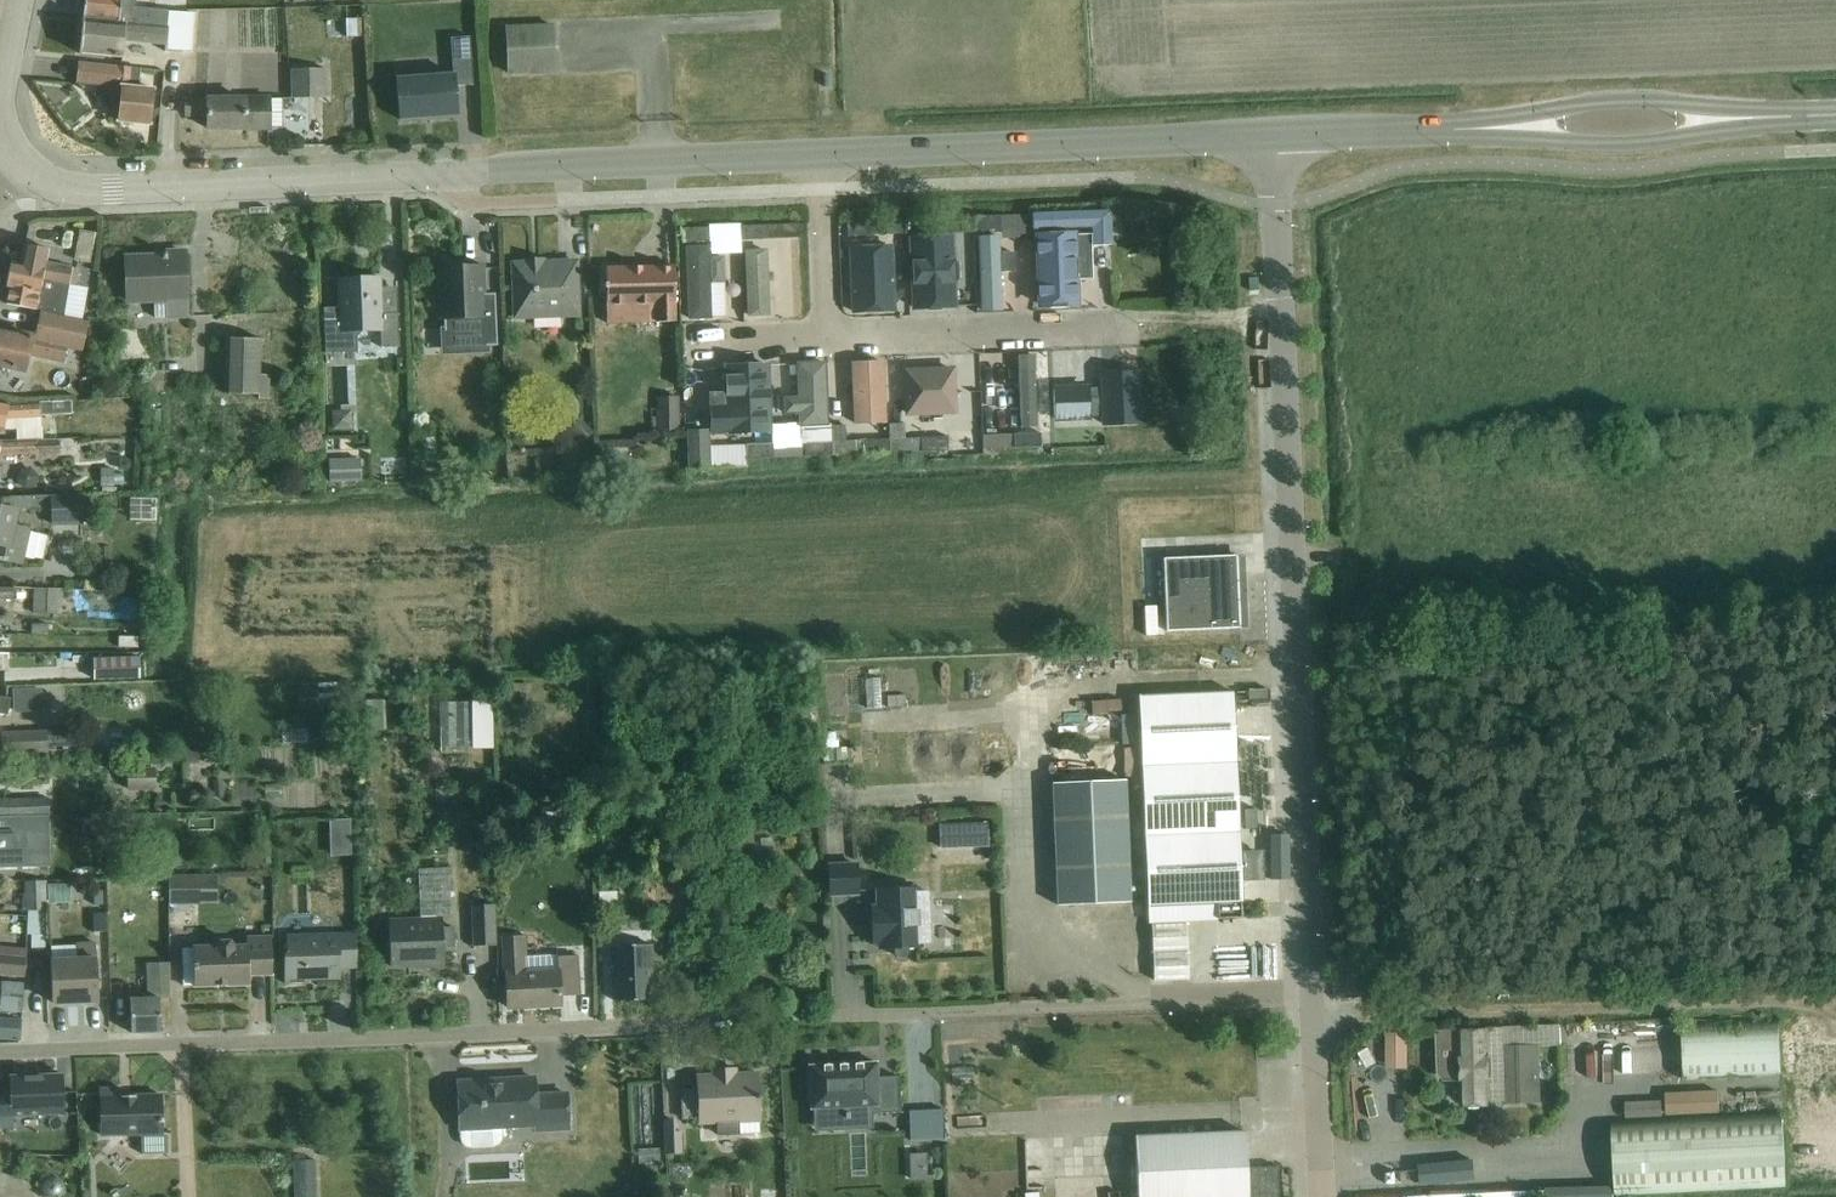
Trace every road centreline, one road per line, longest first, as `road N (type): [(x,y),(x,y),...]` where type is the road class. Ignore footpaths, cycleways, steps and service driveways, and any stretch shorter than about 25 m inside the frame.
road 1 (residential): [(1275,139),(1310,997)]
road 2 (tertiary): [(22,170),(47,185),(111,192),(825,153)]
road 3 (residential): [(0,1050),(731,1021)]
road 4 (residential): [(833,1015),(1310,997)]
road 5 (tertiary): [(825,153),(1275,139)]
road 6 (tertiary): [(1806,117),(1599,100),(1450,130)]
road 7 (tertiary): [(1450,130),(1657,144),(1806,117)]
road 8 (residential): [(835,343),(1119,332)]
road 9 (residential): [(1320,1196),(1310,997)]
road 10 (residential): [(835,343),(825,153)]
road 11 (tertiary): [(1275,139),(1450,130)]
road 12 (residential): [(700,348),(835,343)]

